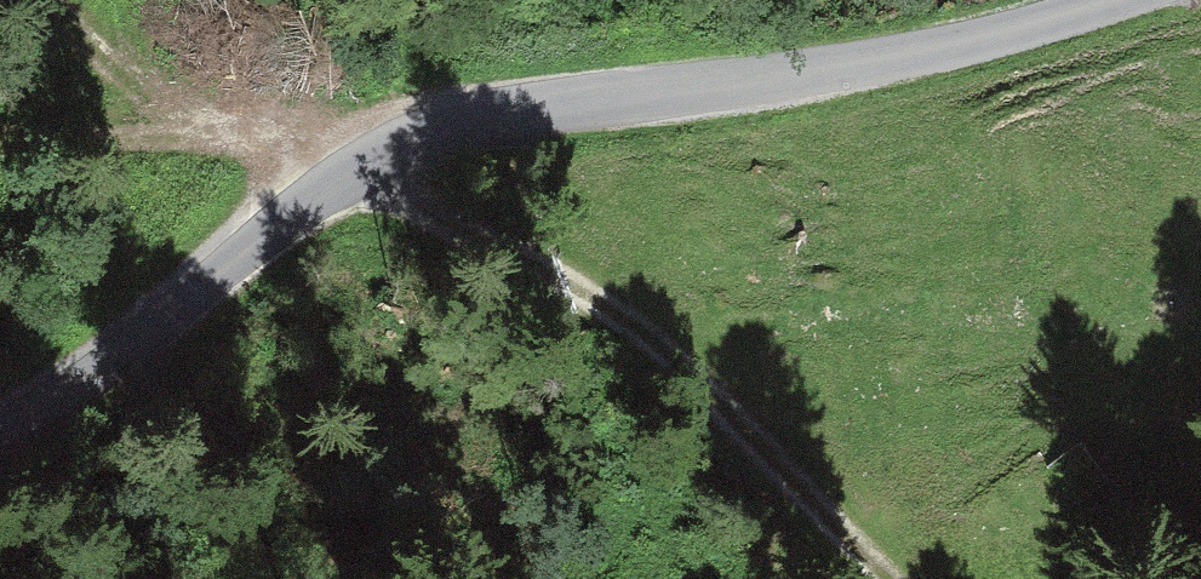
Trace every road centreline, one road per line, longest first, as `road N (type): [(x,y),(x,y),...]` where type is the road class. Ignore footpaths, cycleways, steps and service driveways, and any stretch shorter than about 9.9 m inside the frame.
road 1 (unclassified): [(0,432),(53,402),(308,207),(395,153),(478,117),(820,76),(1108,0)]
road 2 (track): [(882,578),(714,395),(623,320),(439,209),(360,174)]

